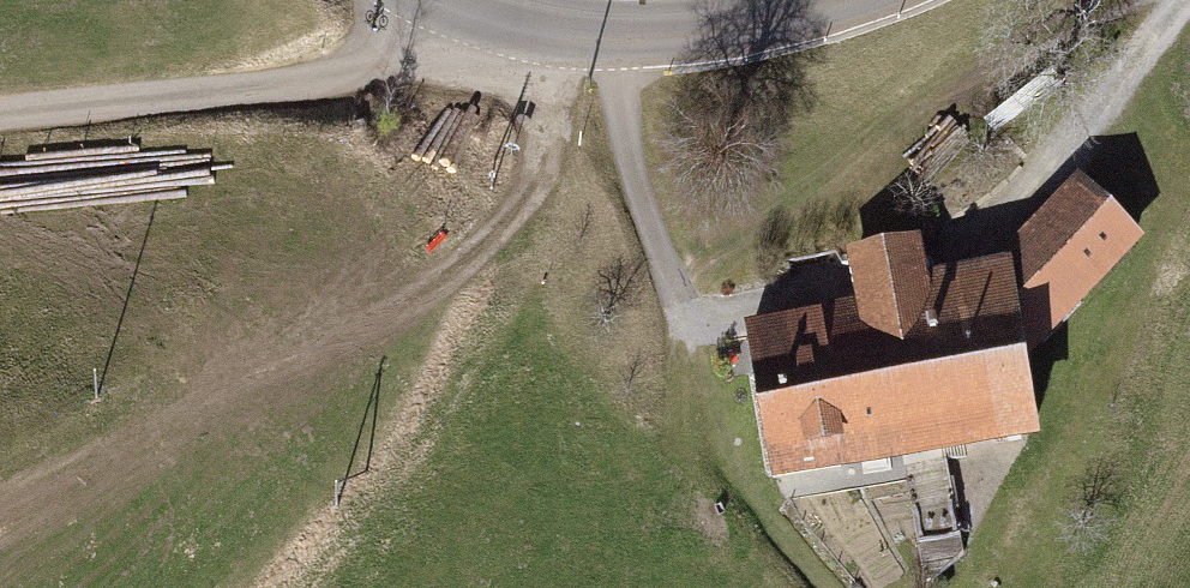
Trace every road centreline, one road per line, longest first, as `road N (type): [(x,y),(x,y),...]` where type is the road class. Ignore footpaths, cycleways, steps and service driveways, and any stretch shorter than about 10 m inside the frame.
road 1 (track): [(1189,6),(929,285),(684,327)]
road 2 (track): [(432,0),(355,76),(0,114)]
road 3 (tertiary): [(469,0),(579,36),(705,31),(814,0)]
road 4 (track): [(684,327),(620,104),(579,36),(579,0)]

